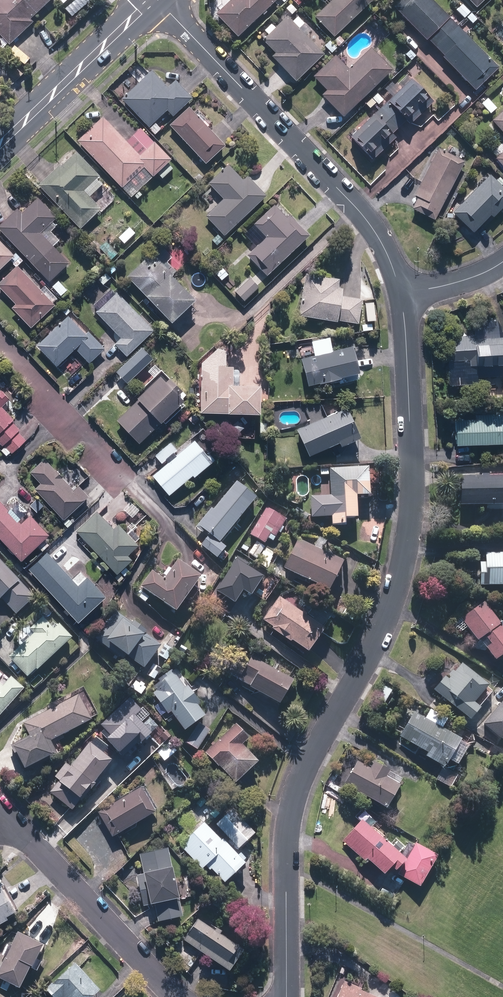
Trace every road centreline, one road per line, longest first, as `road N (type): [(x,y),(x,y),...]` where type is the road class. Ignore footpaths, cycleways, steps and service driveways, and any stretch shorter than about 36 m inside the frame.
road 1 (residential): [(285,996),(290,811),(380,628),(407,523),(402,293)]
road 2 (residential): [(402,293),(362,214),(155,0)]
road 3 (residential): [(0,816),(182,996)]
road 4 (secondary): [(0,145),(153,0)]
road 5 (residential): [(125,476),(0,342)]

